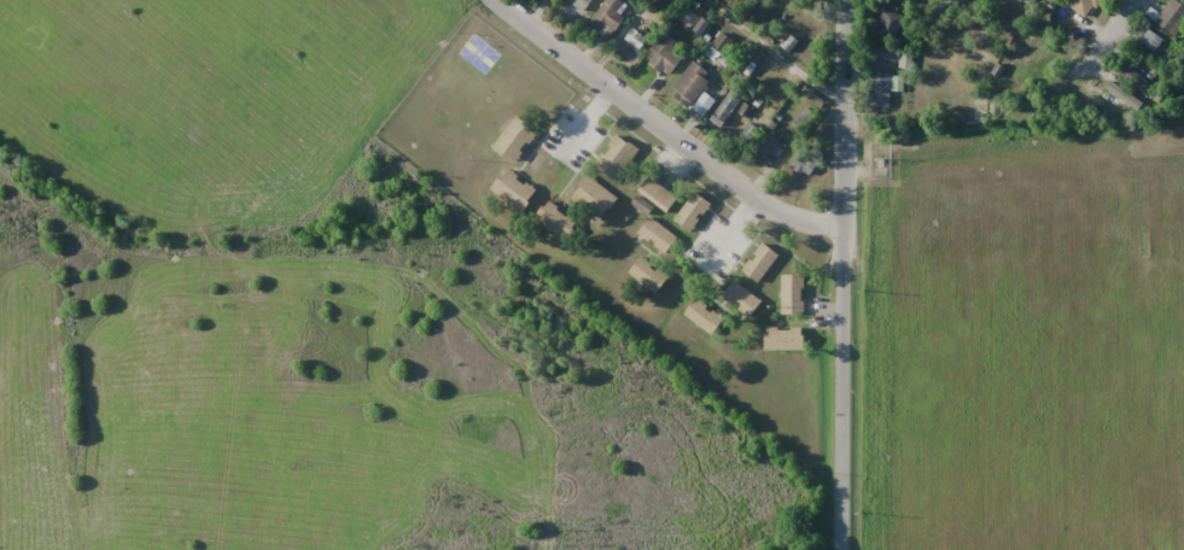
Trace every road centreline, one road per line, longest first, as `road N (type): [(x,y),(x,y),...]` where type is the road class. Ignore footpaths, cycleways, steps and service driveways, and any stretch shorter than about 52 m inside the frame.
road 1 (residential): [(439,0),(285,188),(781,549)]
road 2 (residential): [(845,0),(839,549)]
road 3 (residential): [(494,0),(795,223),(844,230)]

